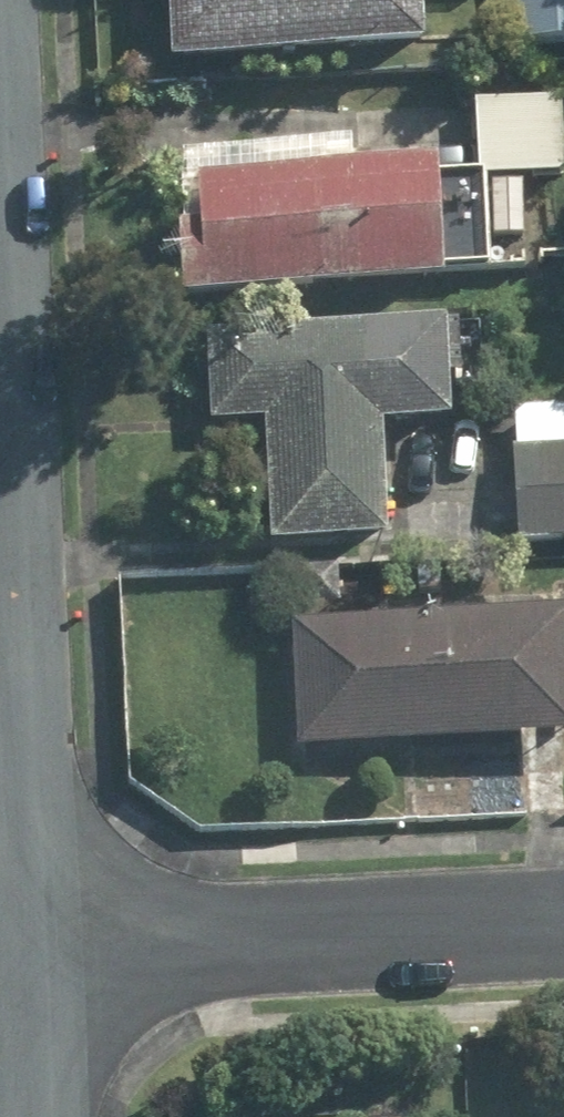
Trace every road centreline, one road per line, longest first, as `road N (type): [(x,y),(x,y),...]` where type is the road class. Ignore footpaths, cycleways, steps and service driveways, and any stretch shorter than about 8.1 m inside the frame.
road 1 (residential): [(0,360),(29,958)]
road 2 (residential): [(29,958),(563,941)]
road 3 (residential): [(29,958),(36,1116)]

